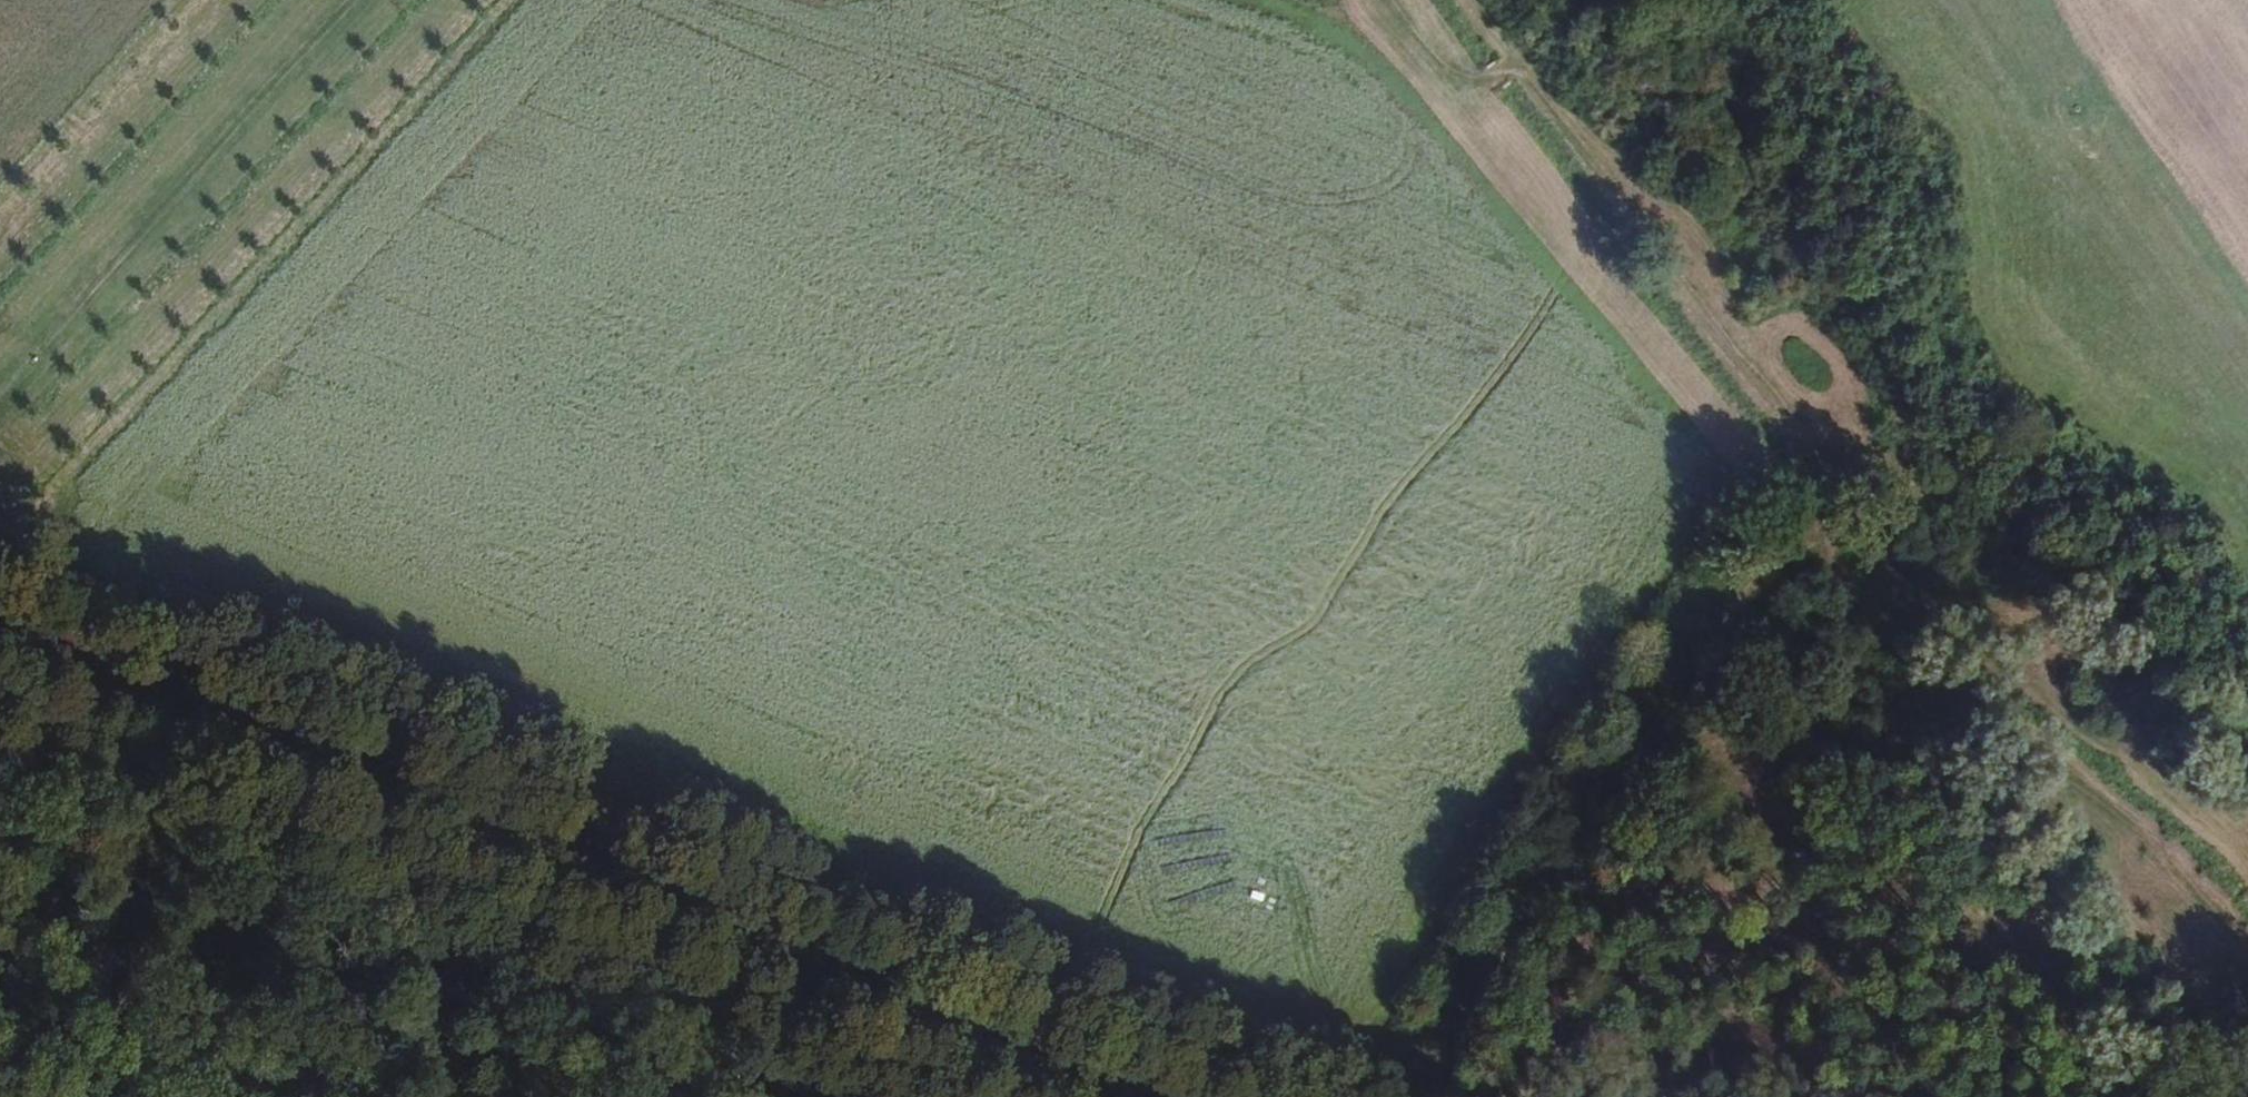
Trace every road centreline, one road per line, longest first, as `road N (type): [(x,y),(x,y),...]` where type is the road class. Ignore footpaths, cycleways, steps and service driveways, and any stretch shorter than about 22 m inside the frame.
road 1 (track): [(1135,1096),(0,636)]
road 2 (track): [(0,406),(367,0)]

